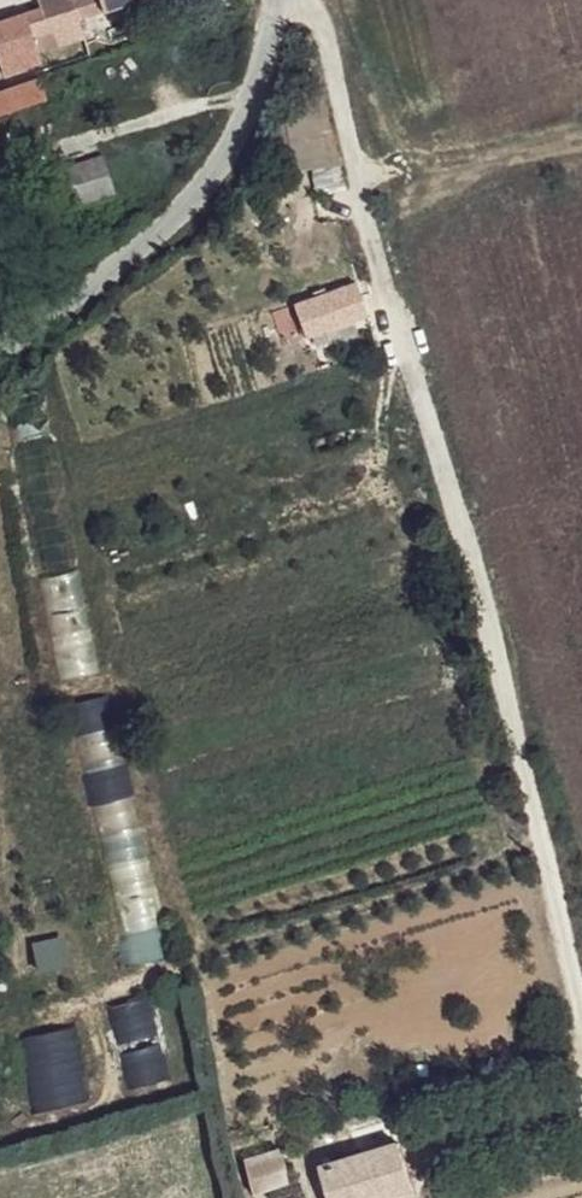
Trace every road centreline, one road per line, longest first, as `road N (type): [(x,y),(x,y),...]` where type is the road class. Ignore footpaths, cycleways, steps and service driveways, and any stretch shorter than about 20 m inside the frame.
road 1 (residential): [(304,0),(364,198),(581,1027)]
road 2 (unclassified): [(280,0),(252,102),(220,168),(130,254),(0,349)]
road 3 (track): [(364,198),(581,127)]

